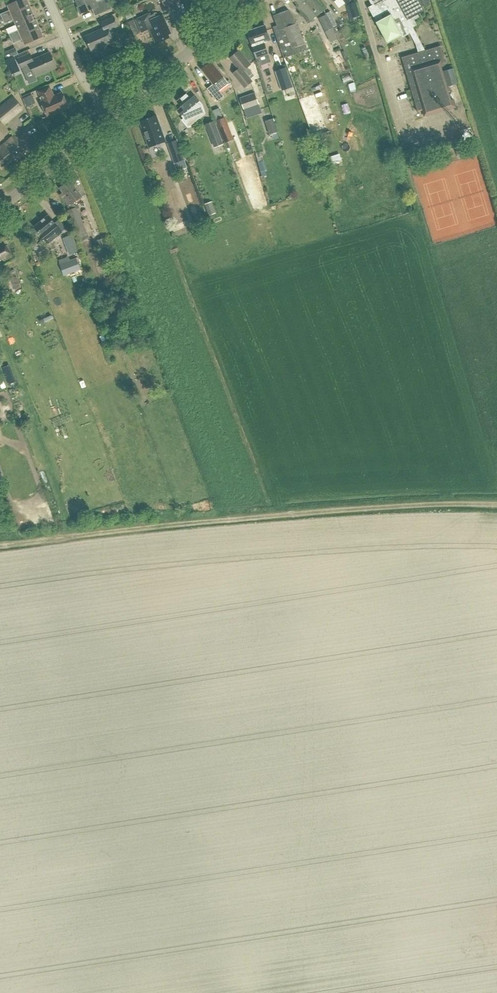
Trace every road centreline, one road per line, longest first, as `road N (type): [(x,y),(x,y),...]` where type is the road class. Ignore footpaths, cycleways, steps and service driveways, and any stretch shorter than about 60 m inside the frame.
road 1 (track): [(0,544),(278,513),(496,502)]
road 2 (tertiary): [(110,117),(251,0)]
road 3 (tertiary): [(0,205),(110,117)]
road 4 (residential): [(110,117),(85,81),(49,0)]

